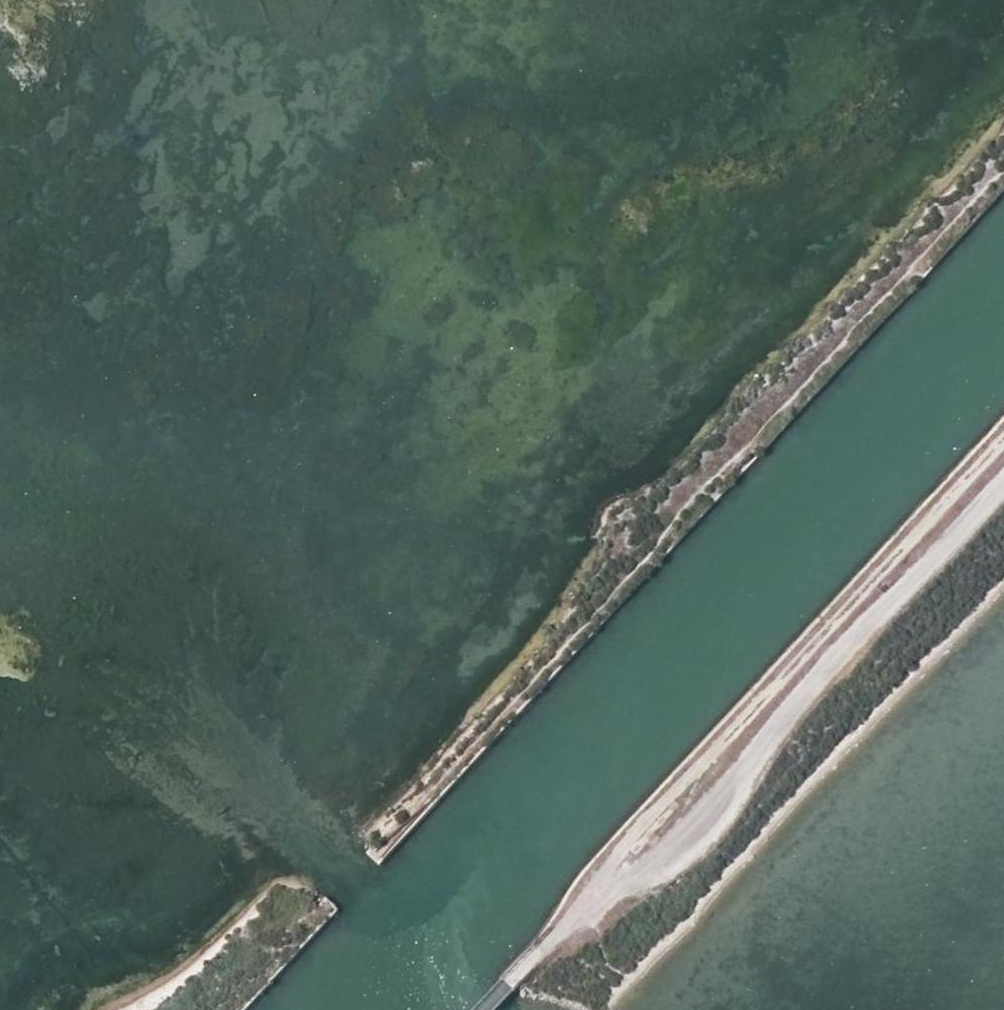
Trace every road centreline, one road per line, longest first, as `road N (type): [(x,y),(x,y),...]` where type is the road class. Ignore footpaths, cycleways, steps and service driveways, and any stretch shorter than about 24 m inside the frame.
road 1 (track): [(1003,463),(490,1009)]

